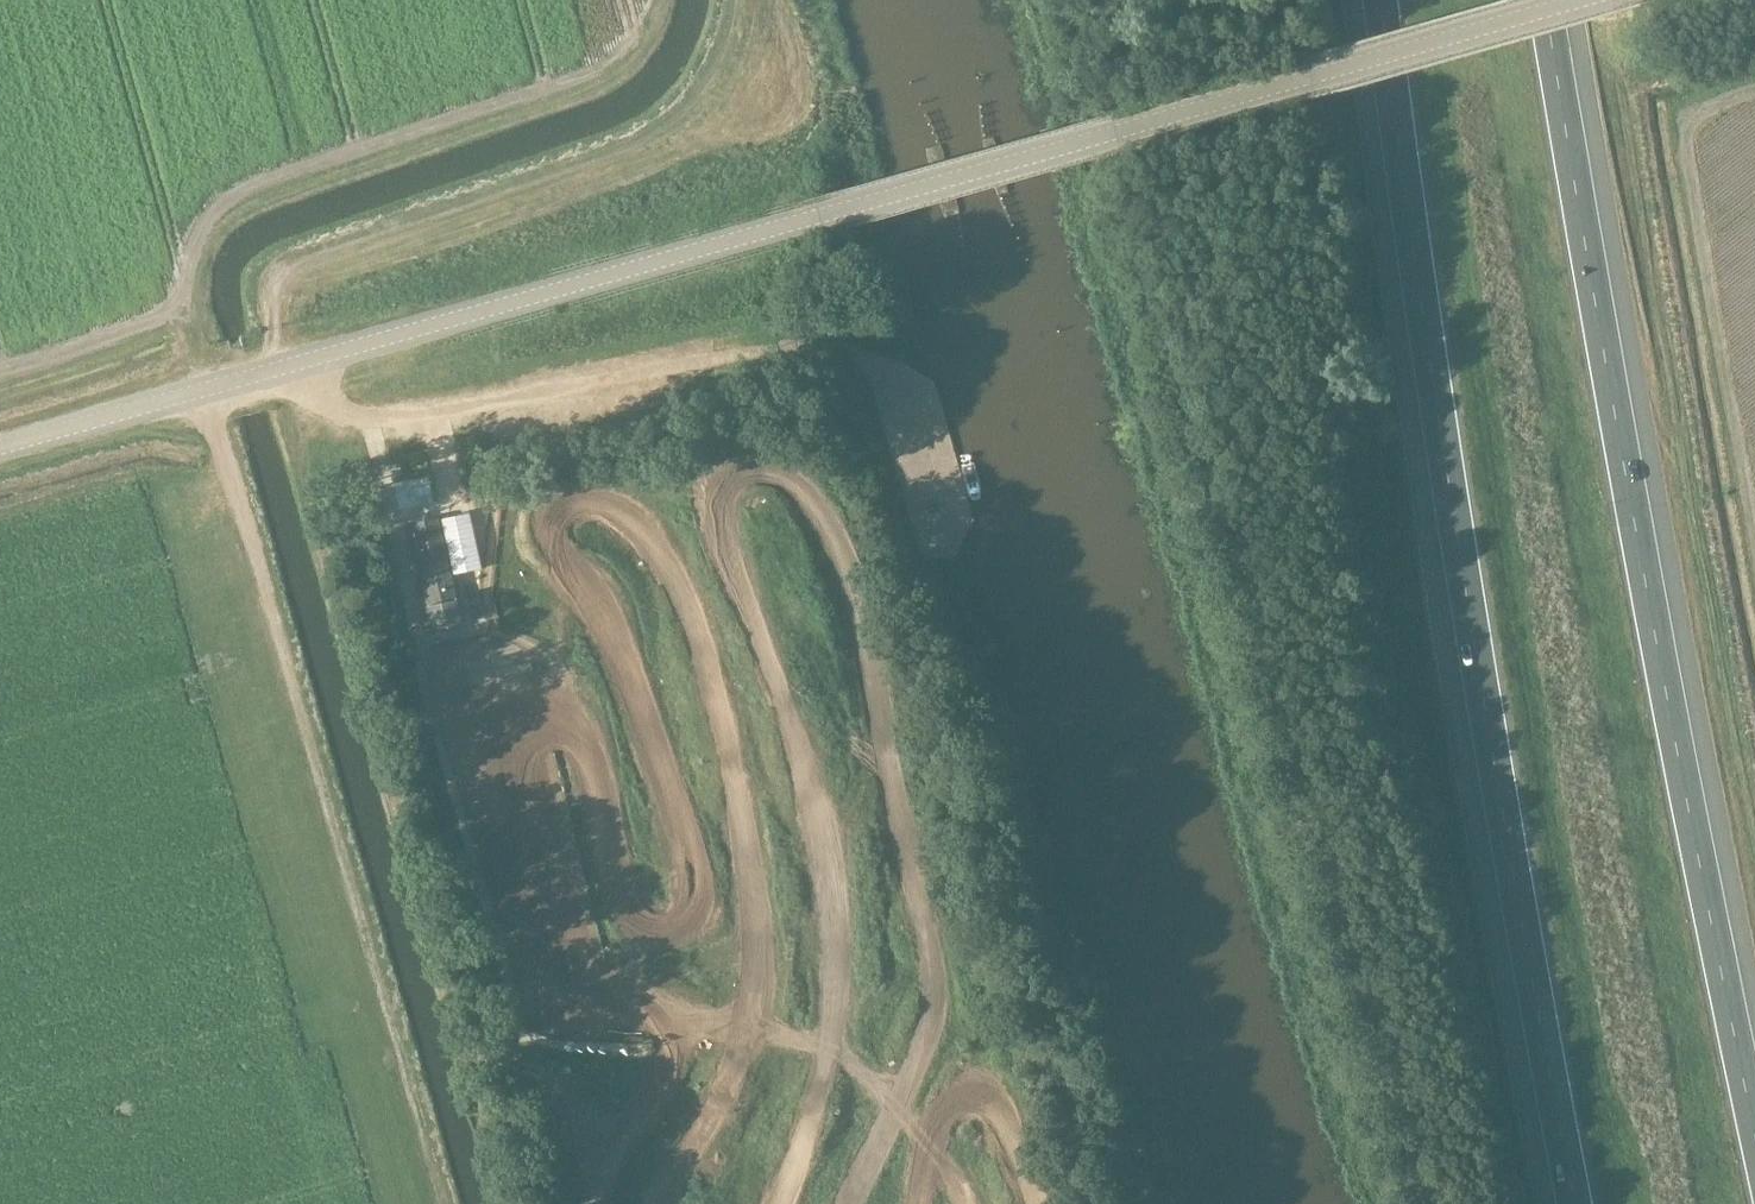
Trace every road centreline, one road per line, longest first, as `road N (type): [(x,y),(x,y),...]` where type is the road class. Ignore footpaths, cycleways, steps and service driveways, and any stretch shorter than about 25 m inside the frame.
road 1 (tertiary): [(0,446),(1578,0)]
road 2 (motorway): [(1378,0),(1489,745),(1573,1203)]
road 3 (motorway): [(1754,1135),(1669,715),(1542,0)]
road 4 (track): [(200,391),(442,1203)]
road 5 (track): [(369,421),(443,754),(527,1032),(587,1041),(625,1029),(638,1012)]
road 6 (track): [(288,365),(274,295),(299,268),(624,146),(690,97),(731,13)]
road 7 (track): [(494,706),(547,771),(565,812),(626,1009),(773,1020),(892,1007)]
road 8 (track): [(740,895),(754,902),(822,894),(868,914),(913,1078),(958,1203)]
road 9 (track): [(440,416),(454,507),(515,535)]

